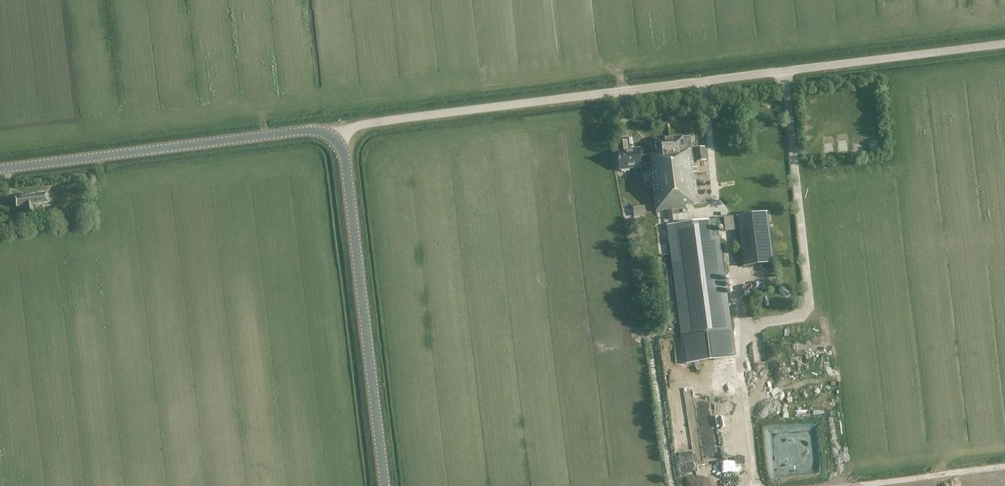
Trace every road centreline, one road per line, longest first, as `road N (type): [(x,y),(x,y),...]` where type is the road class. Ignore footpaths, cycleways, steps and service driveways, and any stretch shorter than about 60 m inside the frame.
road 1 (unclassified): [(334,139),(369,124),(1004,44)]
road 2 (tertiary): [(387,485),(346,164),(334,139)]
road 3 (tertiary): [(0,169),(294,132),(334,139)]

